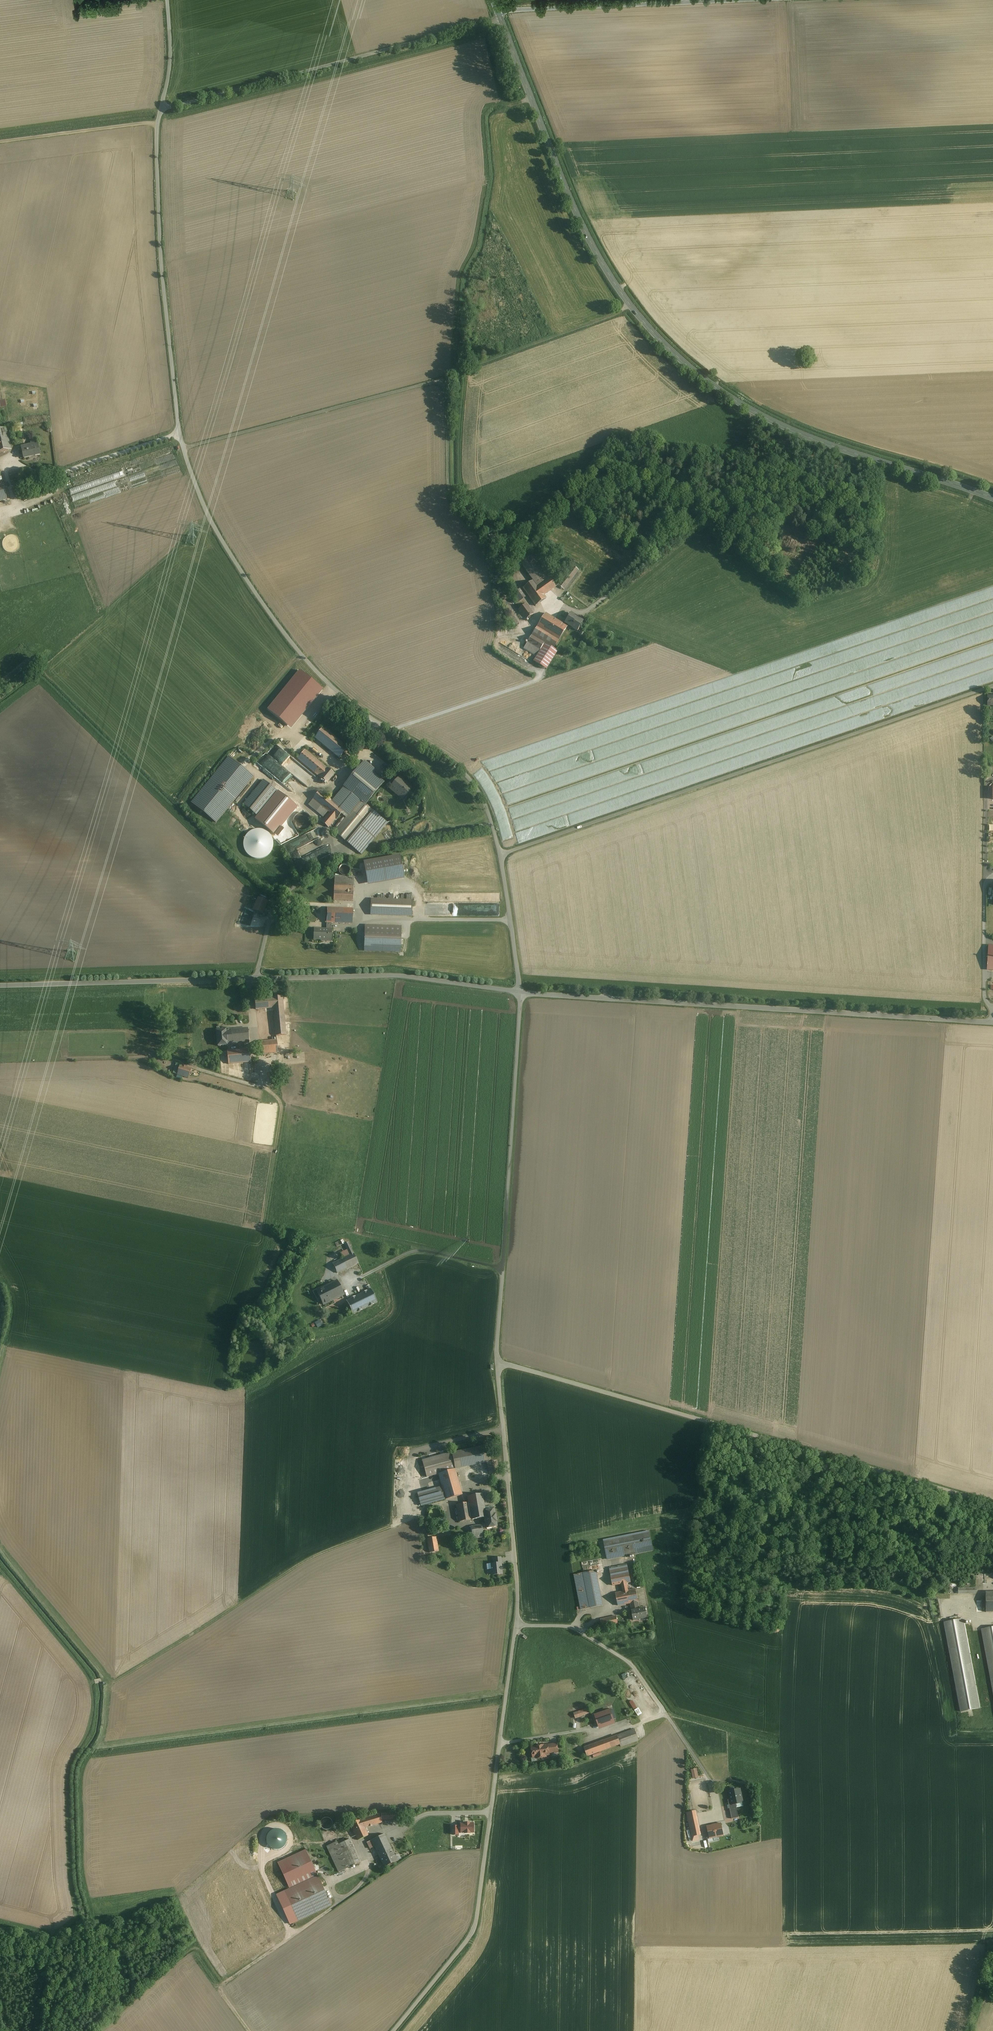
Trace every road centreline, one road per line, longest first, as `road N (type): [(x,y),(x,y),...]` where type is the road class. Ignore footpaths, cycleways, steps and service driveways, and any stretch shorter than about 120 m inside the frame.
road 1 (unclassified): [(391,2030),(477,1918),(517,1609),(498,1365)]
road 2 (unclassified): [(501,854),(468,777),(330,686),(271,616),(210,520),(183,448)]
road 3 (unclassified): [(0,986),(387,976),(520,993)]
road 4 (unclassified): [(501,854),(992,686)]
road 5 (unclassified): [(498,1365),(992,1503)]
road 6 (unclassified): [(520,993),(991,1023)]
road 7 (unclassified): [(498,1365),(520,993)]
road 8 (track): [(366,1855),(369,1871),(356,1890),(225,1982),(193,1947),(99,2030)]
road 9 (track): [(92,1682),(108,1686),(314,1556),(399,1523)]
road 10 (unclassified): [(162,107),(500,16)]
road 11 (unclassified): [(183,448),(160,246),(162,107)]
road 12 (secondary): [(500,16),(577,215),(631,306)]
road 13 (unclassified): [(796,432),(590,609),(551,604)]
road 14 (unclassified): [(452,378),(447,490),(535,611),(551,604)]
road 15 (unclassified): [(183,448),(452,378)]
road 16 (track): [(309,1262),(263,1227),(279,1101),(268,1090),(199,1069)]
road 17 (unclassified): [(500,16),(734,0)]
road 18 (secondary): [(631,306),(714,386),(796,432)]
road 19 (secondary): [(796,432),(992,499)]
road 20 (unclassified): [(631,306),(452,378)]
road 21 (unclassified): [(991,1023),(984,997),(985,882)]
road 22 (unclassified): [(520,993),(501,854)]

